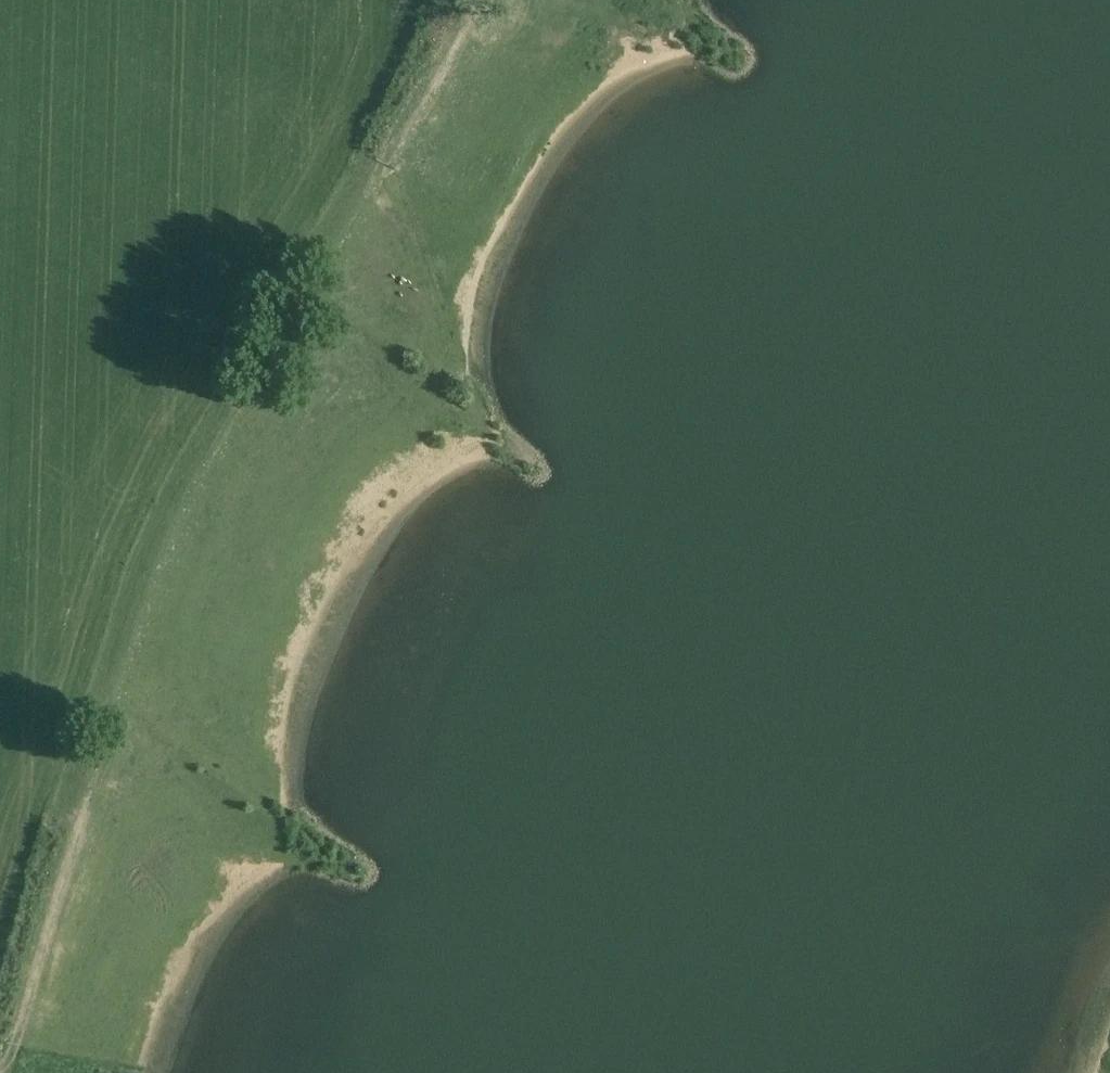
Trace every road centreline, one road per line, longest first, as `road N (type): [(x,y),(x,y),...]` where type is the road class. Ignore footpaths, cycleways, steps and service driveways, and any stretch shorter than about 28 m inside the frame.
road 1 (track): [(418,0),(310,180),(133,574),(81,763),(77,853),(4,1072)]

